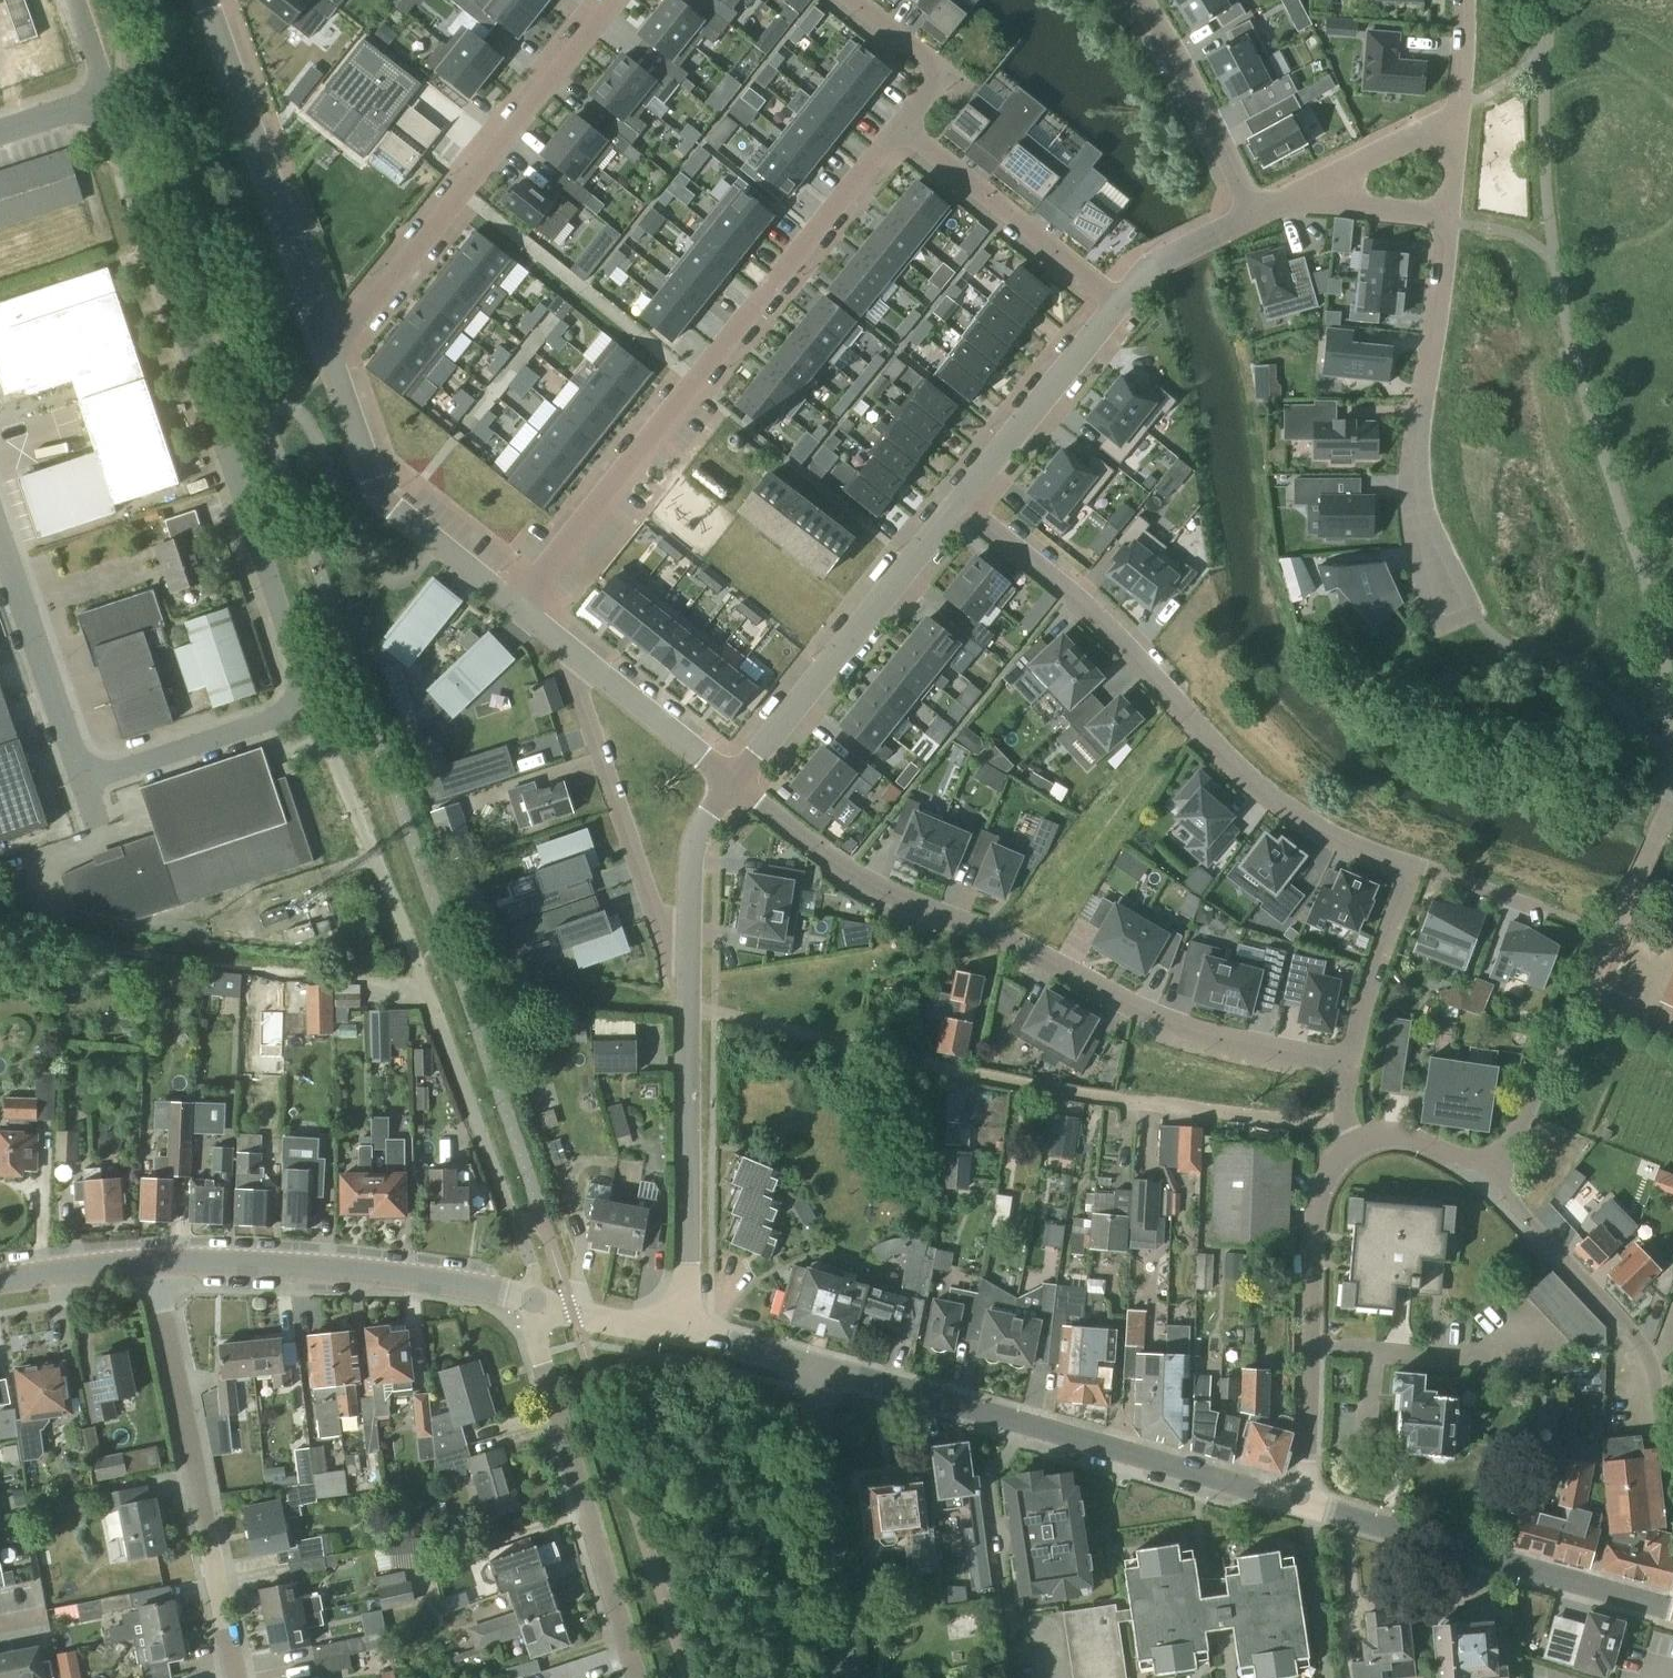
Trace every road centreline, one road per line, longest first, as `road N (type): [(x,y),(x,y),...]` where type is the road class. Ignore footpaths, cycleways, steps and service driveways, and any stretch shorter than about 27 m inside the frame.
road 1 (residential): [(734,786),(871,890),(1028,950),(1182,1035),(1349,1064),(1414,866)]
road 2 (residential): [(320,703),(107,102)]
road 3 (residential): [(535,1300),(530,1267),(320,703)]
road 4 (residential): [(901,127),(516,607)]
road 5 (residential): [(961,507),(1097,613),(1256,784),(1333,837),(1414,866)]
road 6 (tertiary): [(1306,1508),(811,1368)]
road 7 (residential): [(327,351),(615,0)]
road 8 (residential): [(232,1677),(155,1264)]
road 9 (residential): [(635,1677),(536,1340),(535,1300)]
road 10 (tertiary): [(535,1300),(382,1276),(155,1264)]
road 11 (tertiary): [(1672,1610),(1306,1508)]
road 12 (residential): [(1672,1496),(1641,1351),(1490,1179)]
road 13 (residential): [(1306,1508),(1311,1230),(1316,1193),(1356,1146)]
road 14 (residential): [(327,351),(207,0)]
road 15 (residential): [(961,507),(734,786)]
road 16 (residential): [(516,607),(380,495),(327,351)]
road 17 (residential): [(689,943),(661,934),(572,653)]
road 18 (residential): [(690,1335),(687,1011)]
road 19 (residential): [(839,1677),(811,1368)]
road 20 (residential): [(1426,529),(1416,451),(1450,222)]
road 21 (residential): [(1490,1179),(1623,906)]
road 22 (residential): [(901,127),(1115,303)]
road 23 (residential): [(83,783),(0,540)]
road 24 (residential): [(1115,303),(961,507)]
road 25 (residential): [(320,703),(83,783)]
road 26 (residential): [(1252,215),(1172,49),(1139,0)]
road 27 (residential): [(734,786),(572,653)]
road 28 (residential): [(1457,114),(1285,198)]
road 29 (residential): [(852,0),(943,74),(901,127)]
road 30 (residential): [(1414,866),(1587,926)]
road 31 (residential): [(734,786),(701,828),(691,859),(689,943)]
road 32 (residential): [(1285,198),(1450,222)]
road 33 (residential): [(1252,215),(1153,264),(1115,303)]
road 34 (tertiary): [(690,1335),(535,1300)]
road 35 (tertiary): [(155,1264),(0,1283)]
road 36 (residential): [(1490,1179),(1406,1138),(1356,1146)]
road 37 (residential): [(1426,529),(1474,612),(1434,631)]
road 38 (tertiary): [(811,1368),(690,1335)]

